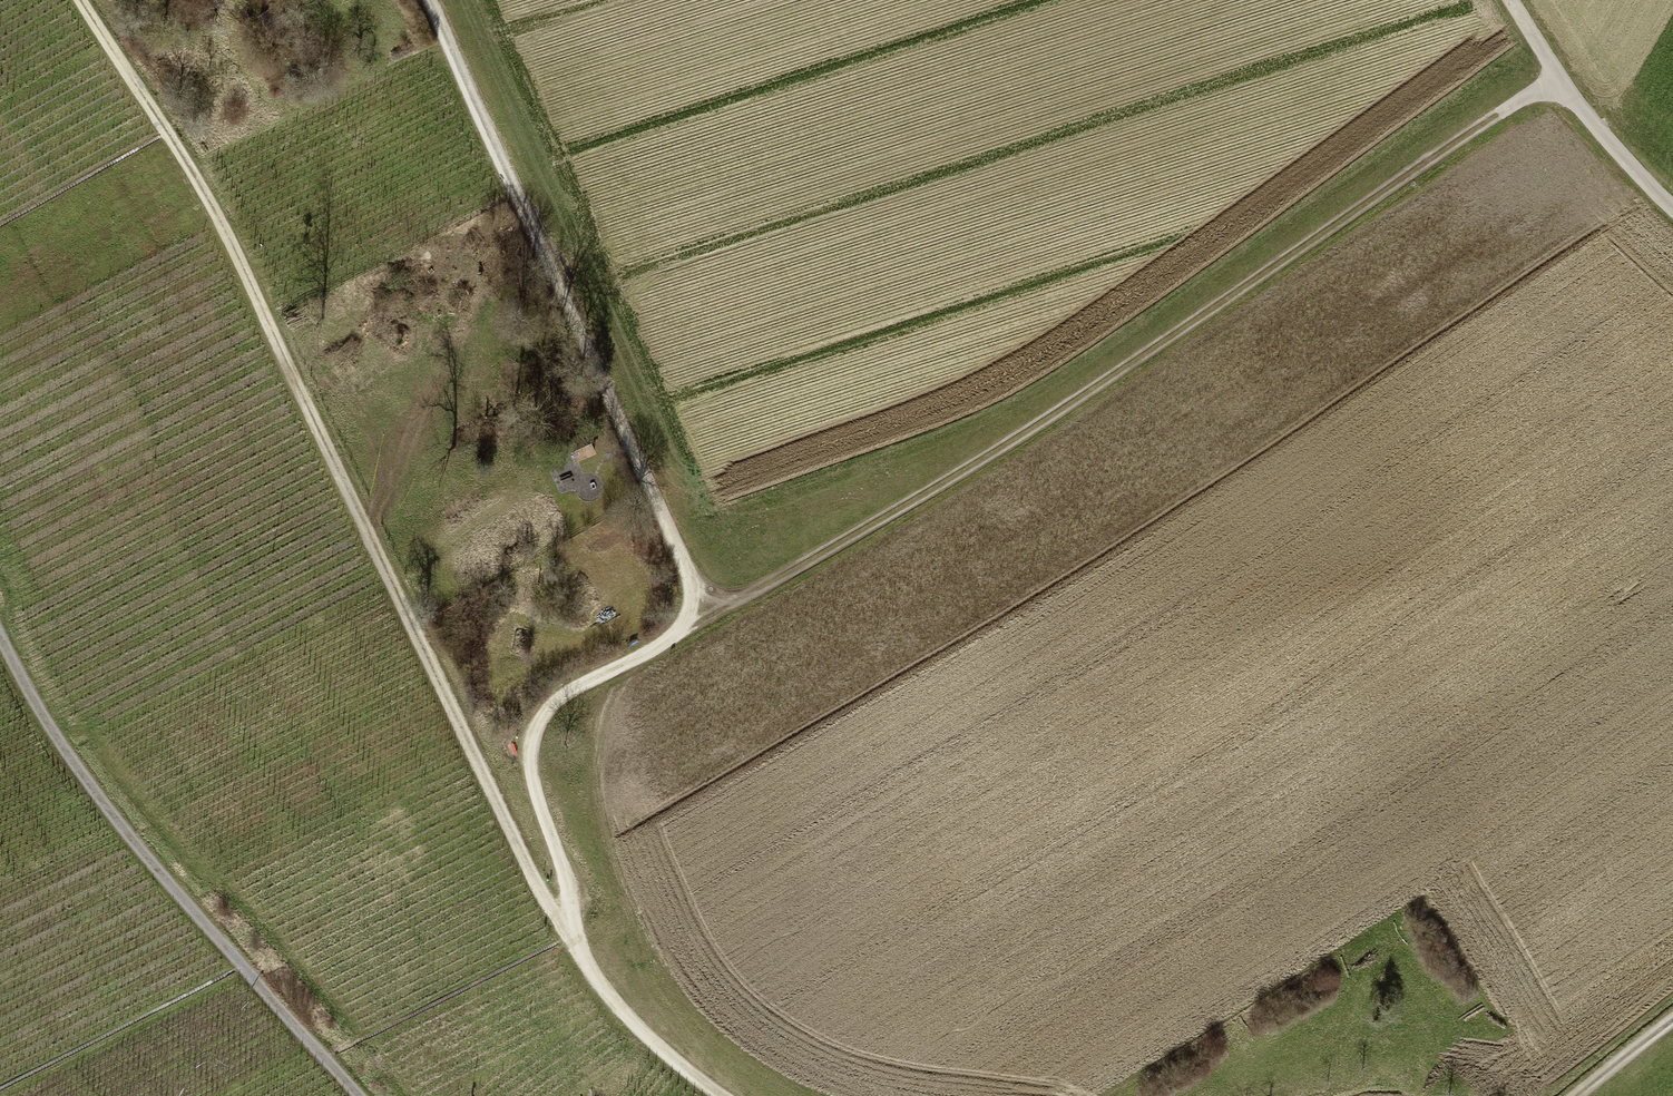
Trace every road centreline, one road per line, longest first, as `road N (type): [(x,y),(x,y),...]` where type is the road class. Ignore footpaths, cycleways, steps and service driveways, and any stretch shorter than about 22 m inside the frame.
road 1 (track): [(84,0),(189,164),(524,857),(570,937)]
road 2 (track): [(703,618),(934,493),(1141,363),(1558,78)]
road 3 (track): [(703,618),(428,0)]
road 4 (track): [(328,1057),(78,767),(0,633)]
road 5 (track): [(570,937),(570,891),(527,760),(533,724),(560,697),(703,618)]
road 6 (track): [(1672,209),(1558,78),(1511,0)]
road 7 (track): [(570,937),(654,1041),(724,1095)]
road 8 (track): [(1672,1021),(1578,1095)]

